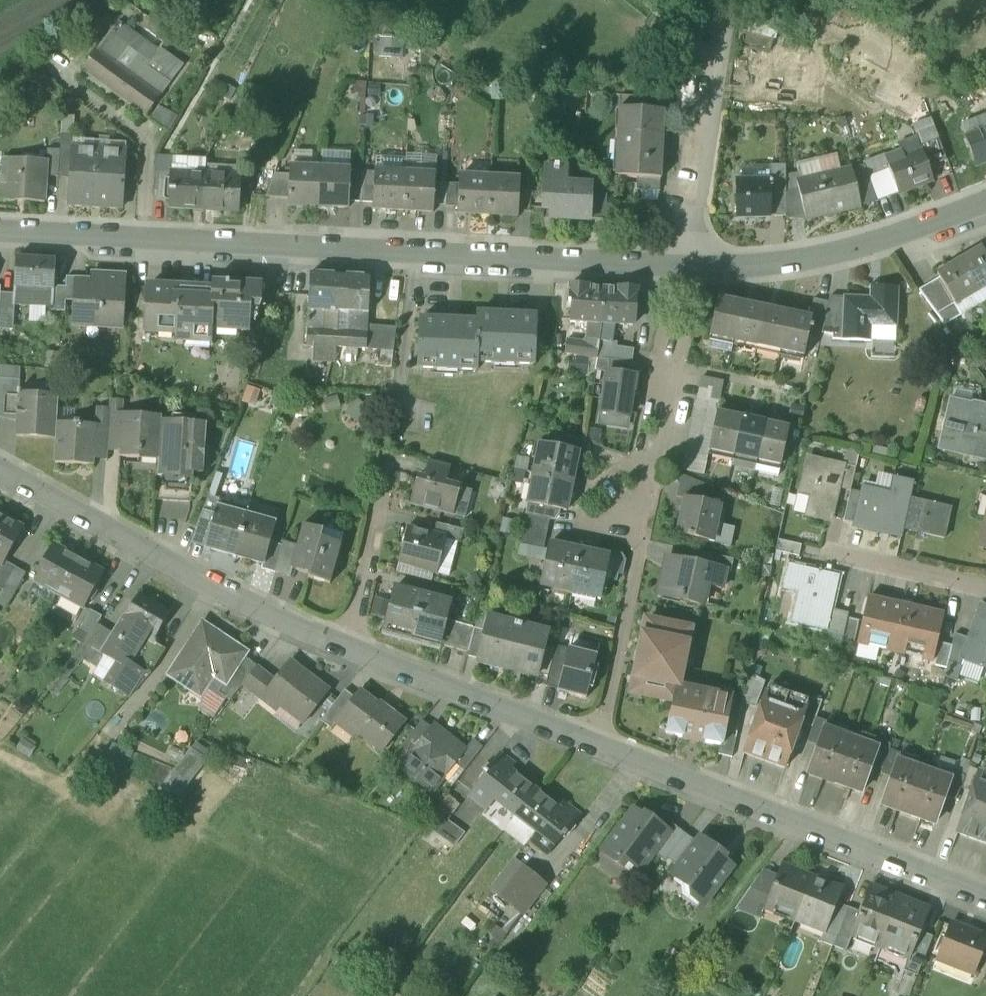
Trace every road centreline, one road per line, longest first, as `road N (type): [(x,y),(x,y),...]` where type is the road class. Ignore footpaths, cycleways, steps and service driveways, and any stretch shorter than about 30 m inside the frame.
road 1 (residential): [(0,233),(692,266)]
road 2 (residential): [(692,266),(597,744)]
road 3 (residential): [(597,744),(985,897)]
road 4 (residential): [(0,471),(209,587),(347,652)]
road 5 (residential): [(692,266),(883,243),(985,203)]
road 6 (track): [(647,764),(477,987)]
road 7 (residential): [(692,266),(730,0)]
road 8 (residential): [(347,652),(597,744)]
road 9 (residential): [(347,652),(388,460)]
road 10 (residential): [(985,586),(828,553)]

